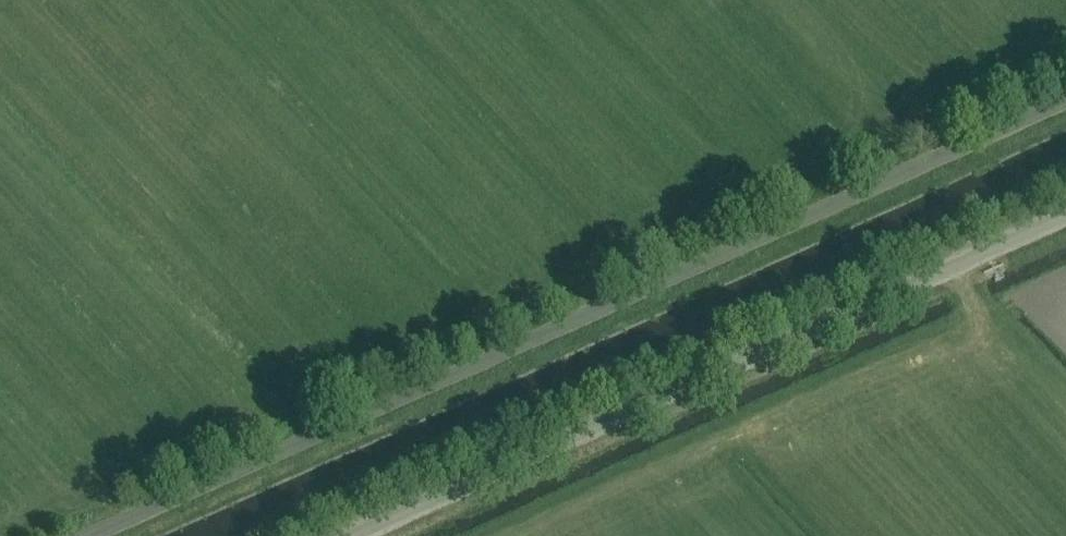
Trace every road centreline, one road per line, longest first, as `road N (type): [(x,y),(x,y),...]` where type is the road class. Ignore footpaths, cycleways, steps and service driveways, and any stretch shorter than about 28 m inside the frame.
road 1 (unclassified): [(104,535),(1065,105)]
road 2 (unclassified): [(367,535),(1065,221)]

